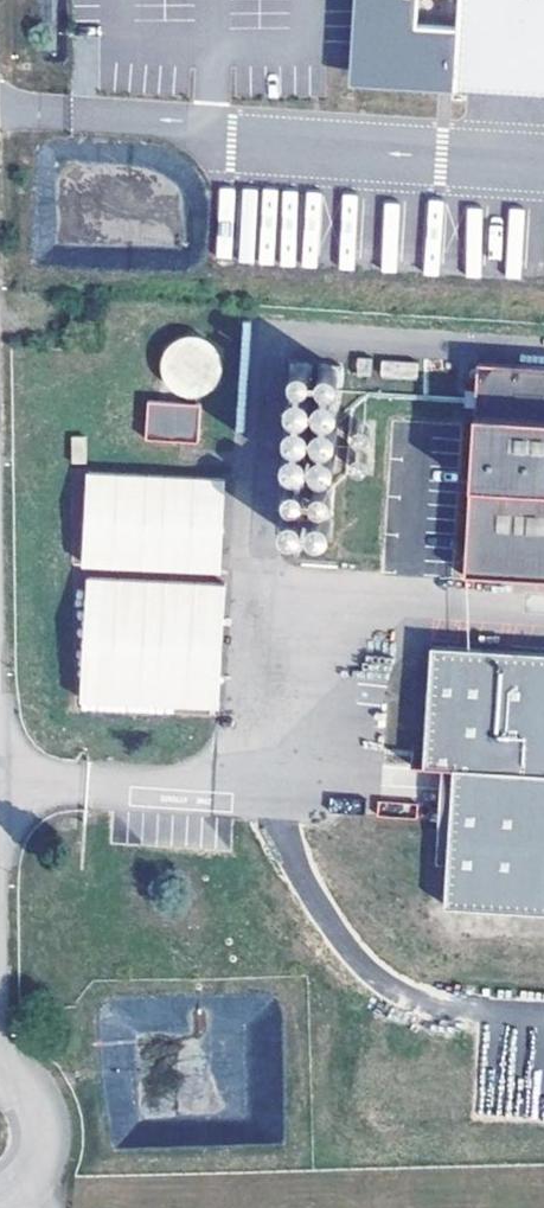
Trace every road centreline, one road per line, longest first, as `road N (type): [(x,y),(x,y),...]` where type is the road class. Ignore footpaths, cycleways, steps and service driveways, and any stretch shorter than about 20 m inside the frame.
road 1 (unclassified): [(20,1185),(51,1146),(40,1103),(15,1070),(0,1065)]

